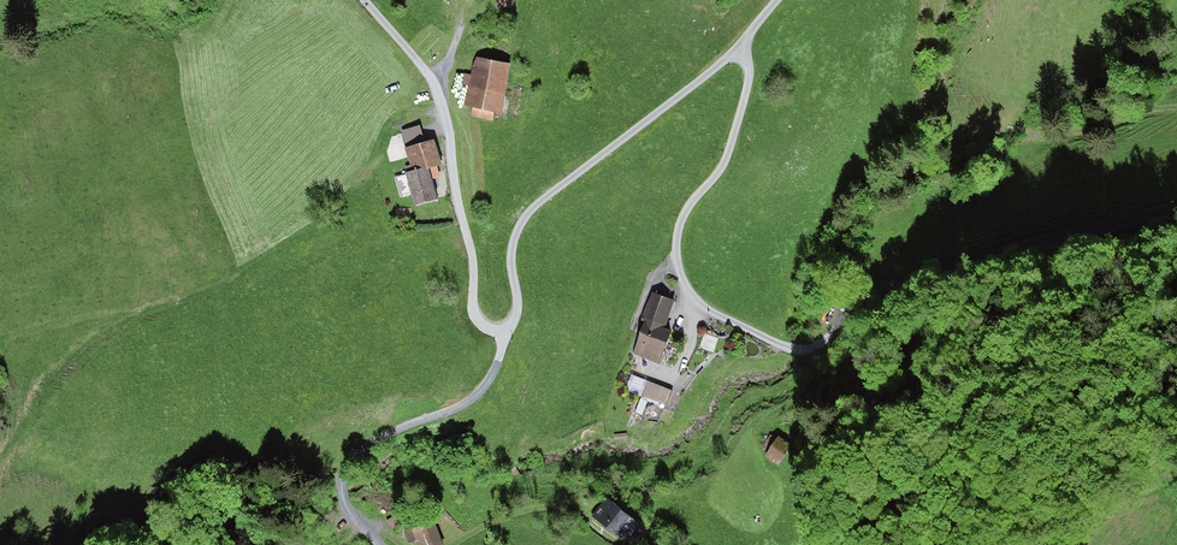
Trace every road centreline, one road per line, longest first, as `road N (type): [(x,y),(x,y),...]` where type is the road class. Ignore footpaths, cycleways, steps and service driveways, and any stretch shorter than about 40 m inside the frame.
road 1 (track): [(1176,215),(911,273),(821,342),(792,349),(699,301),(679,264),(688,212),(719,175),(739,129),(750,68),(740,47)]
road 2 (unclassified): [(740,47),(533,207),(513,246),(519,302),(504,334),(474,316),(472,248),(436,87),(365,0)]
road 3 (track): [(504,334),(494,376),(480,395),(407,426),(346,467),(343,500),(380,544)]
road 4 (track): [(454,544),(503,519),(555,507),(579,512),(622,544)]
road 5 (track): [(1176,108),(1036,136),(1013,120)]

